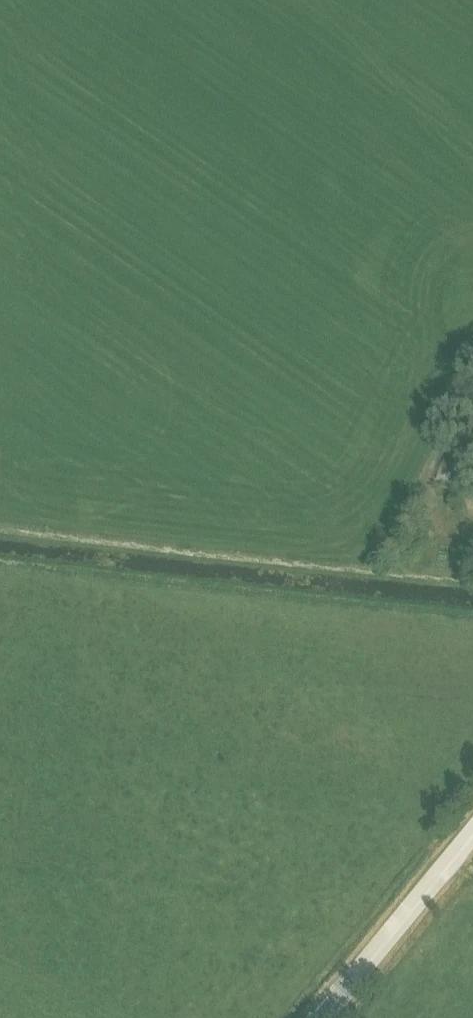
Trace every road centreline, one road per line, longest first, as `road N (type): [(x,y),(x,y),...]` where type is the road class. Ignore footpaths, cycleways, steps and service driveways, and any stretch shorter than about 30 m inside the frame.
road 1 (tertiary): [(322,1017),(472,837)]

